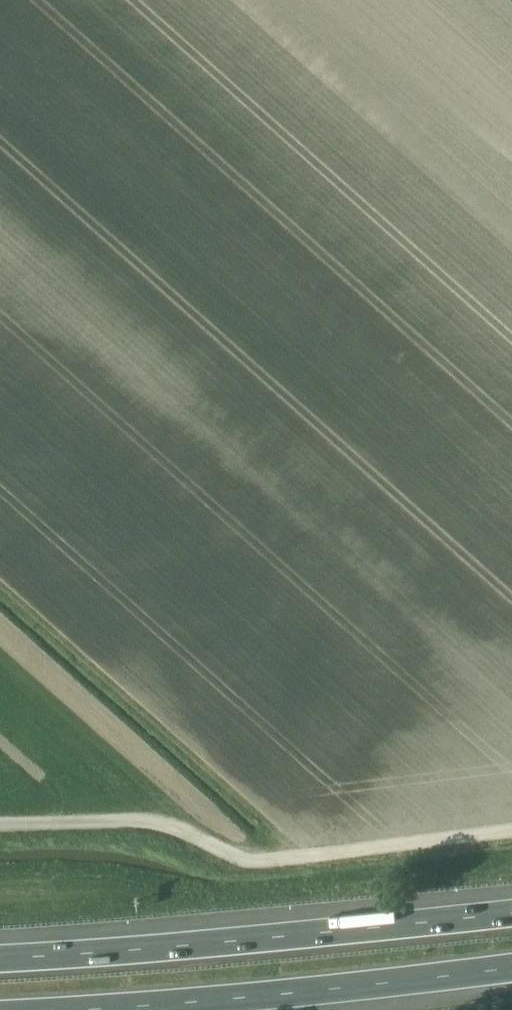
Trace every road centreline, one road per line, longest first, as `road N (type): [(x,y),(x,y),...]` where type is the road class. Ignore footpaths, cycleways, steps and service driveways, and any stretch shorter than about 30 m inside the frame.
road 1 (track): [(0,825),(160,825),(259,865),(511,833)]
road 2 (motorway): [(511,913),(0,958)]
road 3 (motorway): [(76,1009),(511,968)]

